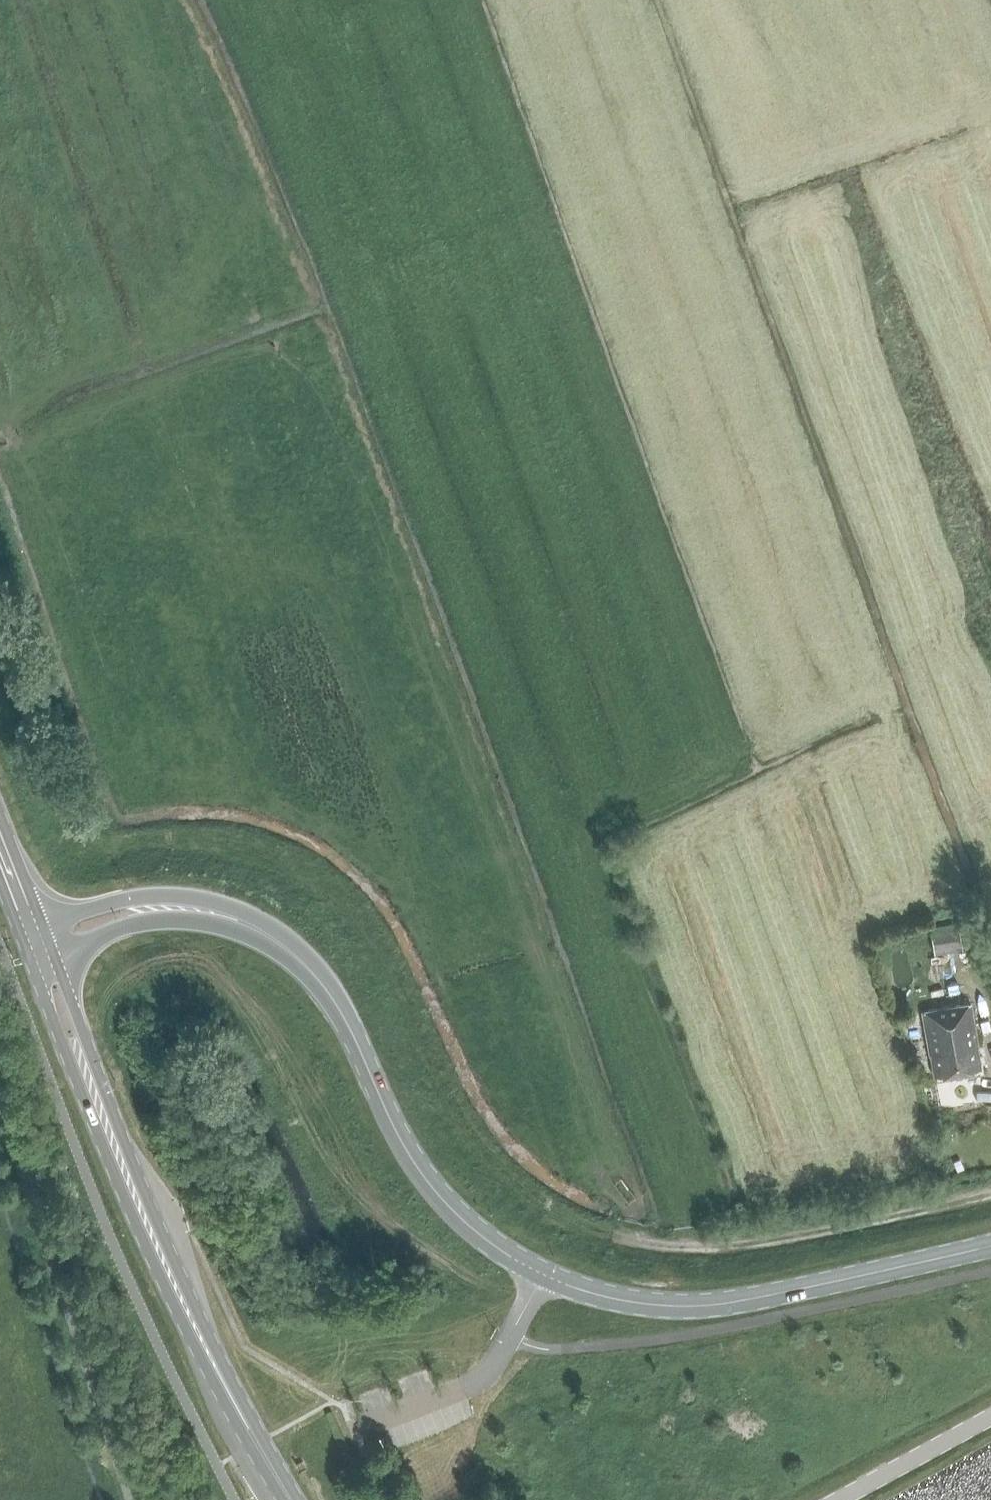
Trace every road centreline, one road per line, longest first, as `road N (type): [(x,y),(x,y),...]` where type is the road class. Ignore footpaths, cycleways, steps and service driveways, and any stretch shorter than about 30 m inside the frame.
road 1 (tertiary): [(207,912),(260,931),(306,967),(351,1031),(415,1165),(461,1219),(541,1274),(617,1299),(685,1307),(990,1245)]
road 2 (primary): [(26,950),(140,1234),(193,1345),(211,1361)]
road 3 (primary): [(211,1361),(54,956)]
road 4 (unclassified): [(131,1499),(0,1100)]
road 5 (unclassified): [(837,1499),(990,1416)]
road 6 (tertiary): [(207,912),(186,897),(155,895),(43,926)]
road 7 (primary): [(292,1499),(211,1361)]
road 8 (tertiary): [(54,956),(139,924),(207,912)]
road 9 (primary): [(43,926),(0,813)]

